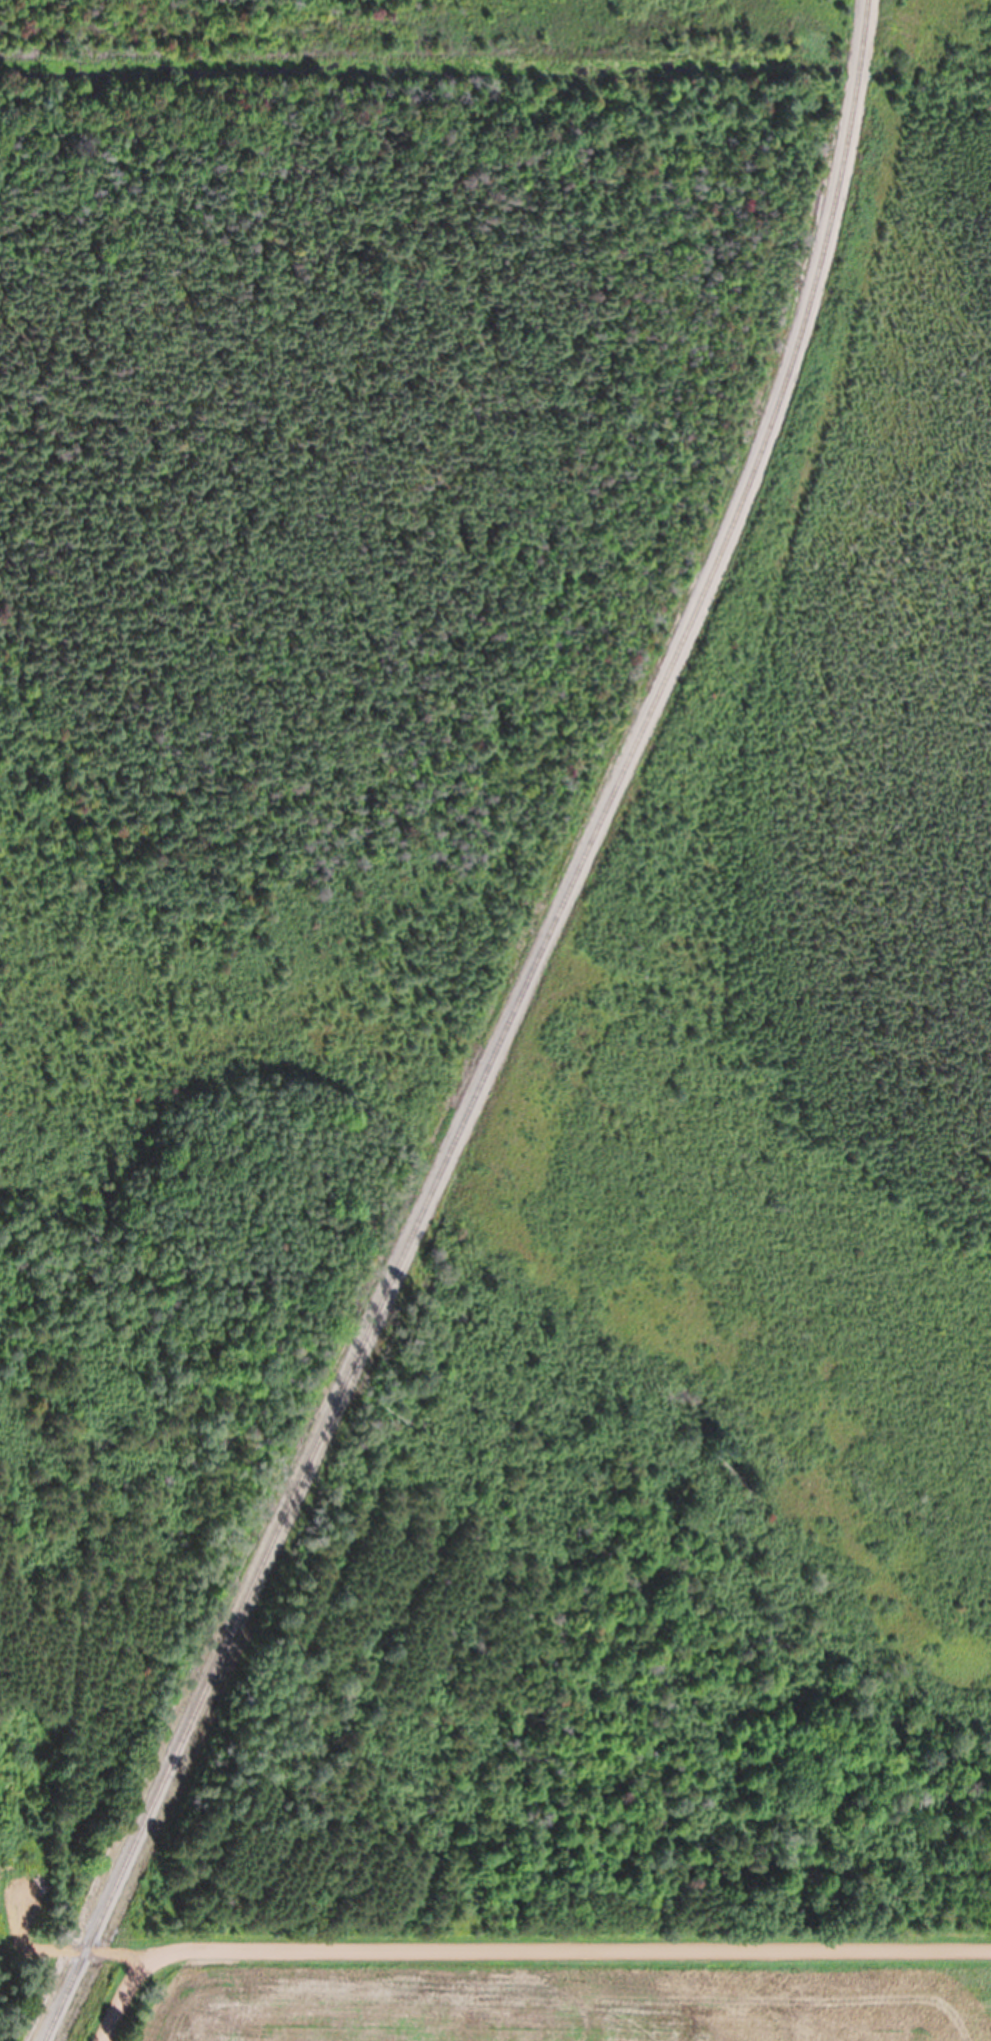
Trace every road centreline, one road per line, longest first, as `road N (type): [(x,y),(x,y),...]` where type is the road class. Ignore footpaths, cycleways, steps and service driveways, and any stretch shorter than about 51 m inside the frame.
road 1 (residential): [(104,2040),(147,1965),(174,1948),(990,1951)]

